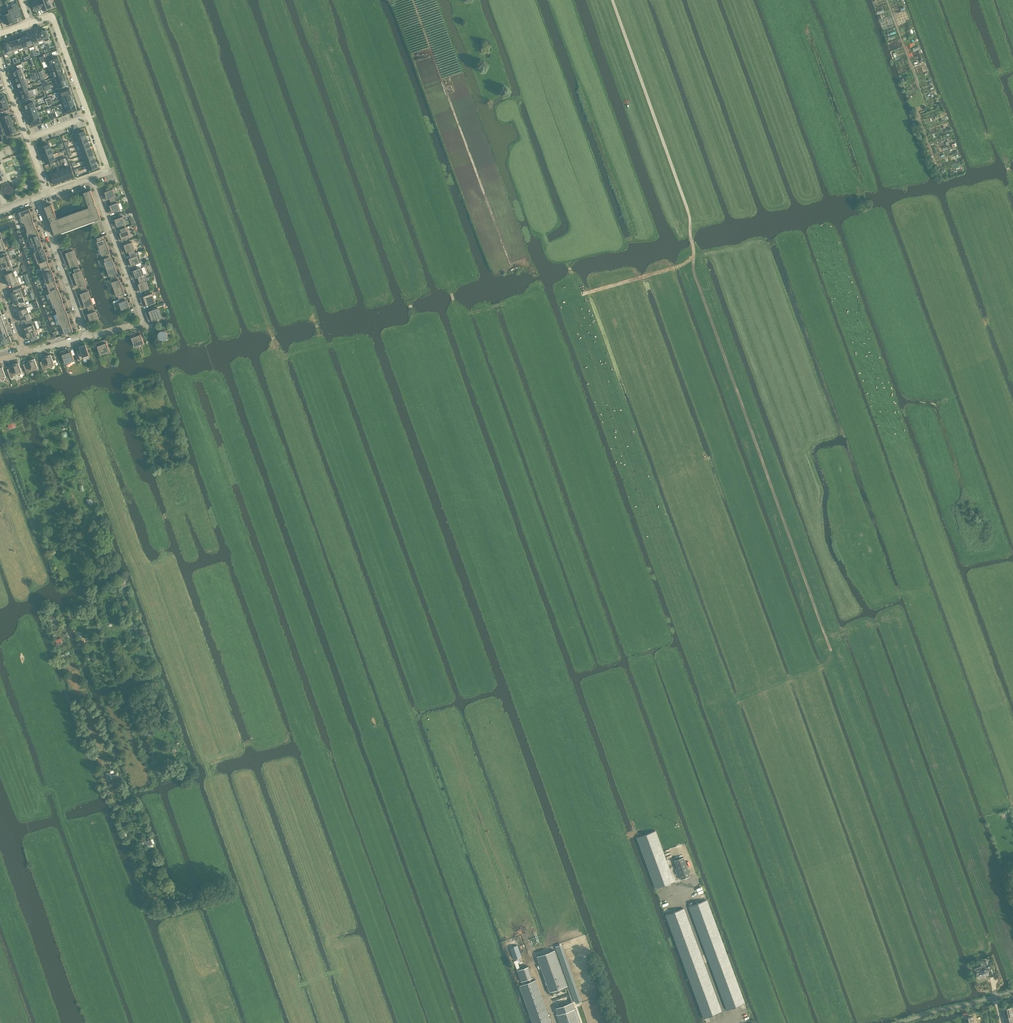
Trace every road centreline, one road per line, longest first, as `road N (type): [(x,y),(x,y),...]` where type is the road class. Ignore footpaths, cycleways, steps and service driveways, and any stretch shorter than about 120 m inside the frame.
road 1 (track): [(798,729),(783,685),(826,665),(832,652),(694,271),(690,215),(612,0)]
road 2 (residential): [(83,338),(144,322),(94,178)]
road 3 (residential): [(29,23),(54,21),(109,172)]
road 4 (residential): [(83,338),(36,199)]
road 5 (residential): [(48,194),(0,61)]

